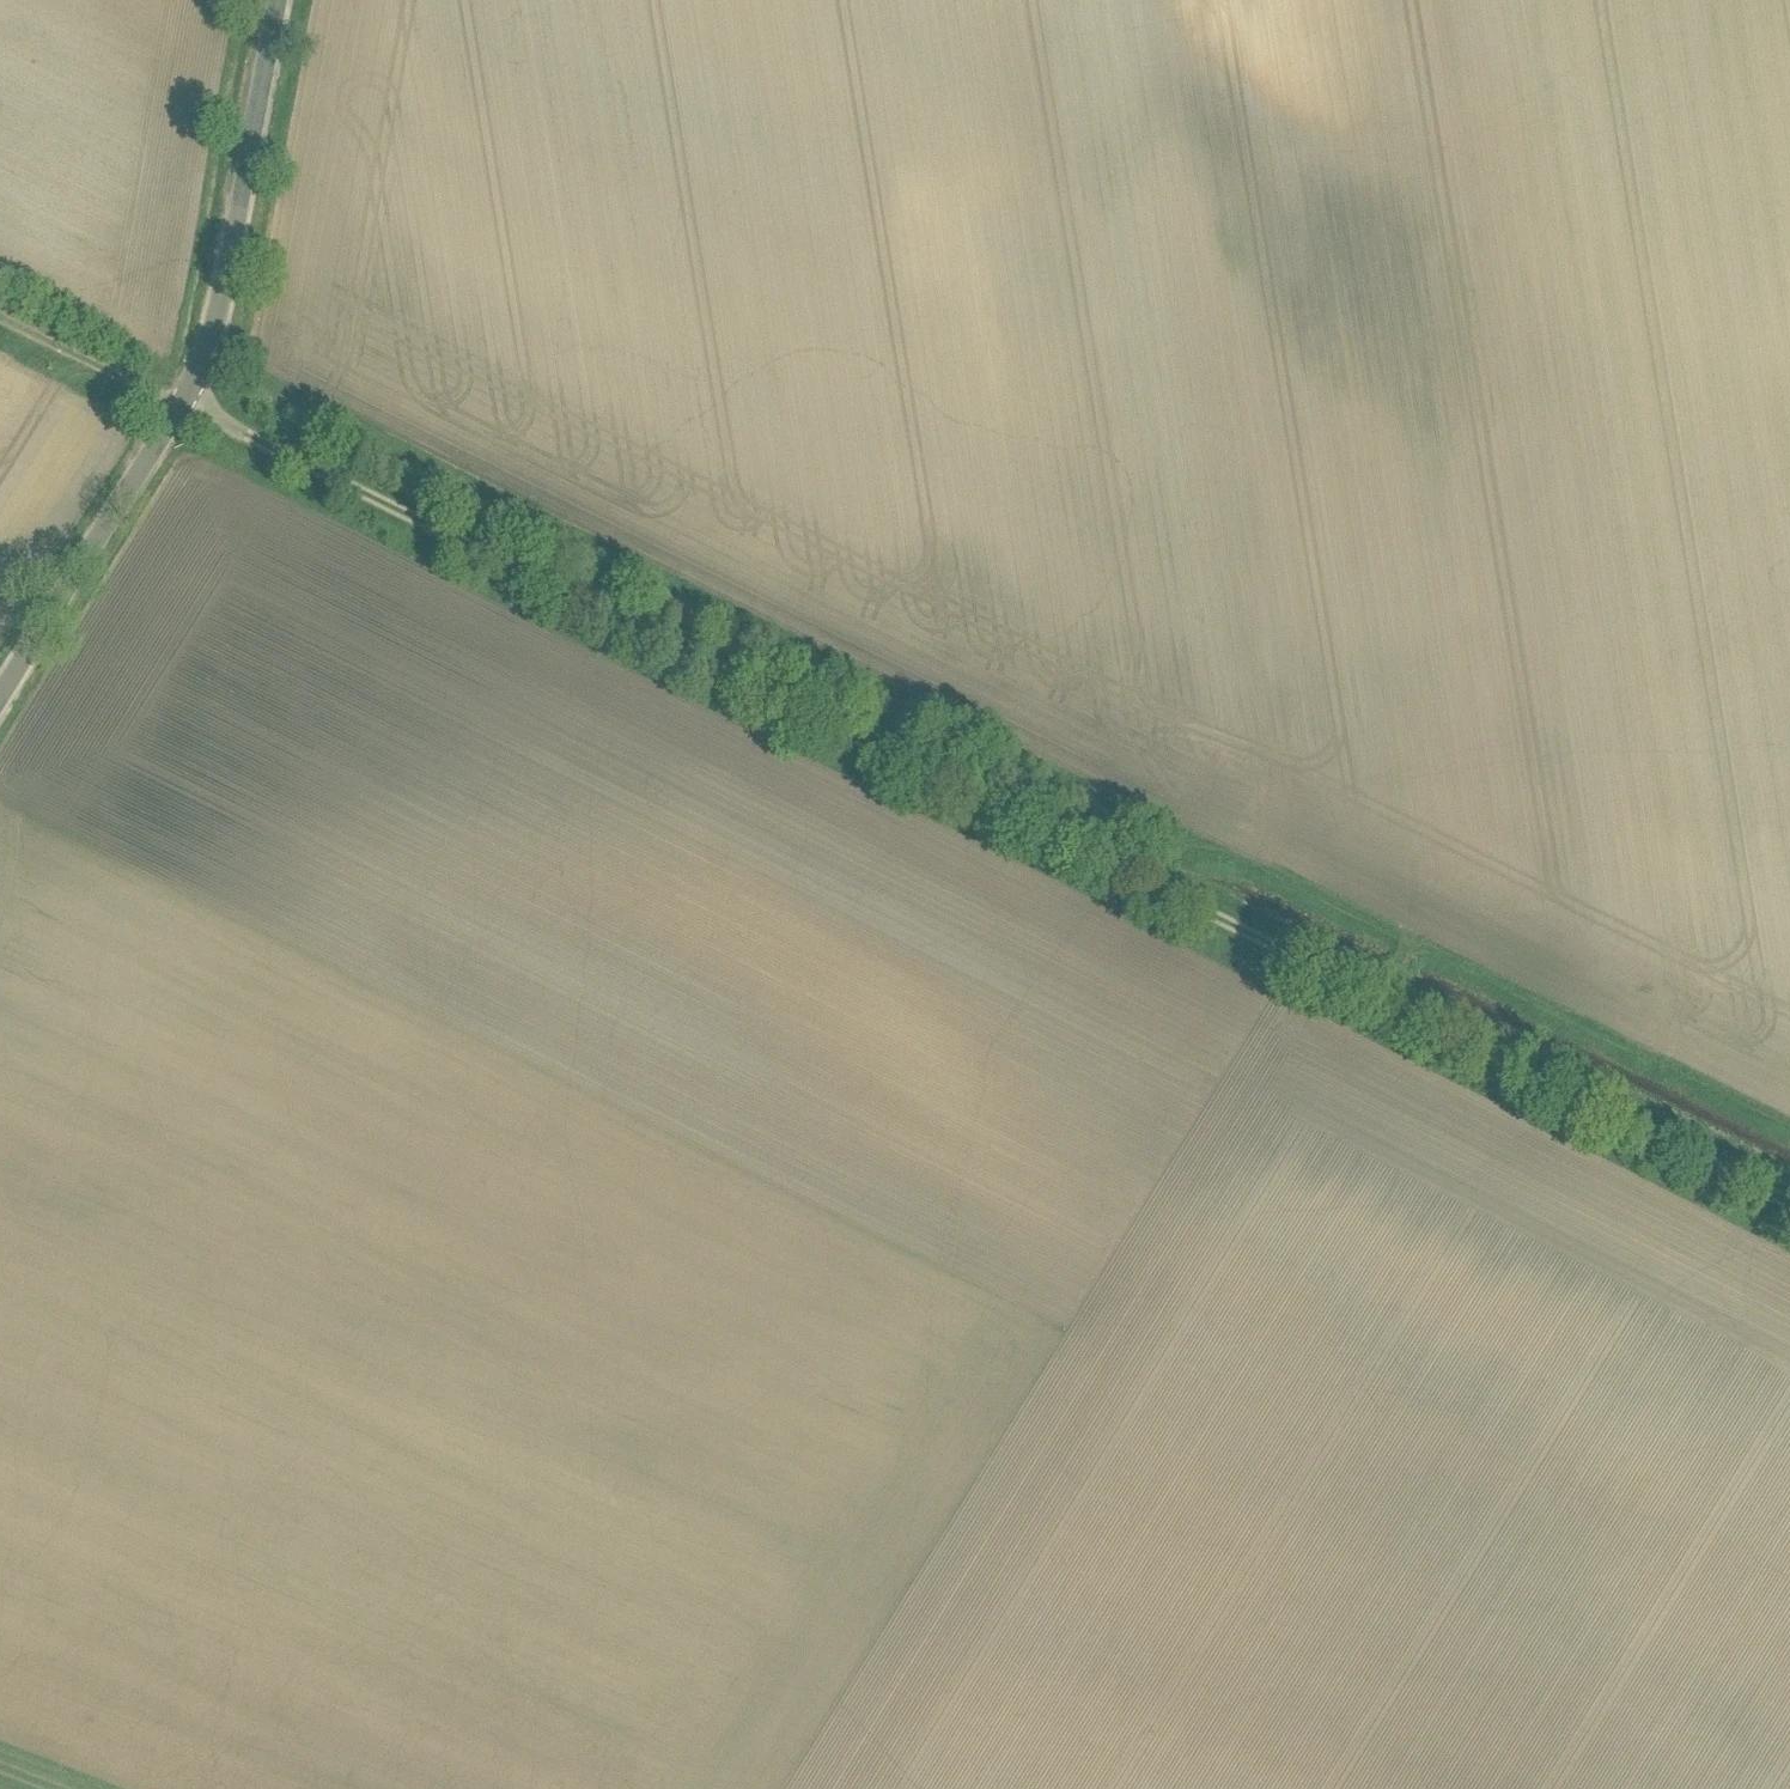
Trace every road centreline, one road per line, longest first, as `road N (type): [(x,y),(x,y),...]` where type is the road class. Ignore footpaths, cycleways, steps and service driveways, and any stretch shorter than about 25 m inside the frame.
road 1 (track): [(0,317),(1789,1206)]
road 2 (tertiary): [(0,711),(185,410),(267,0)]

